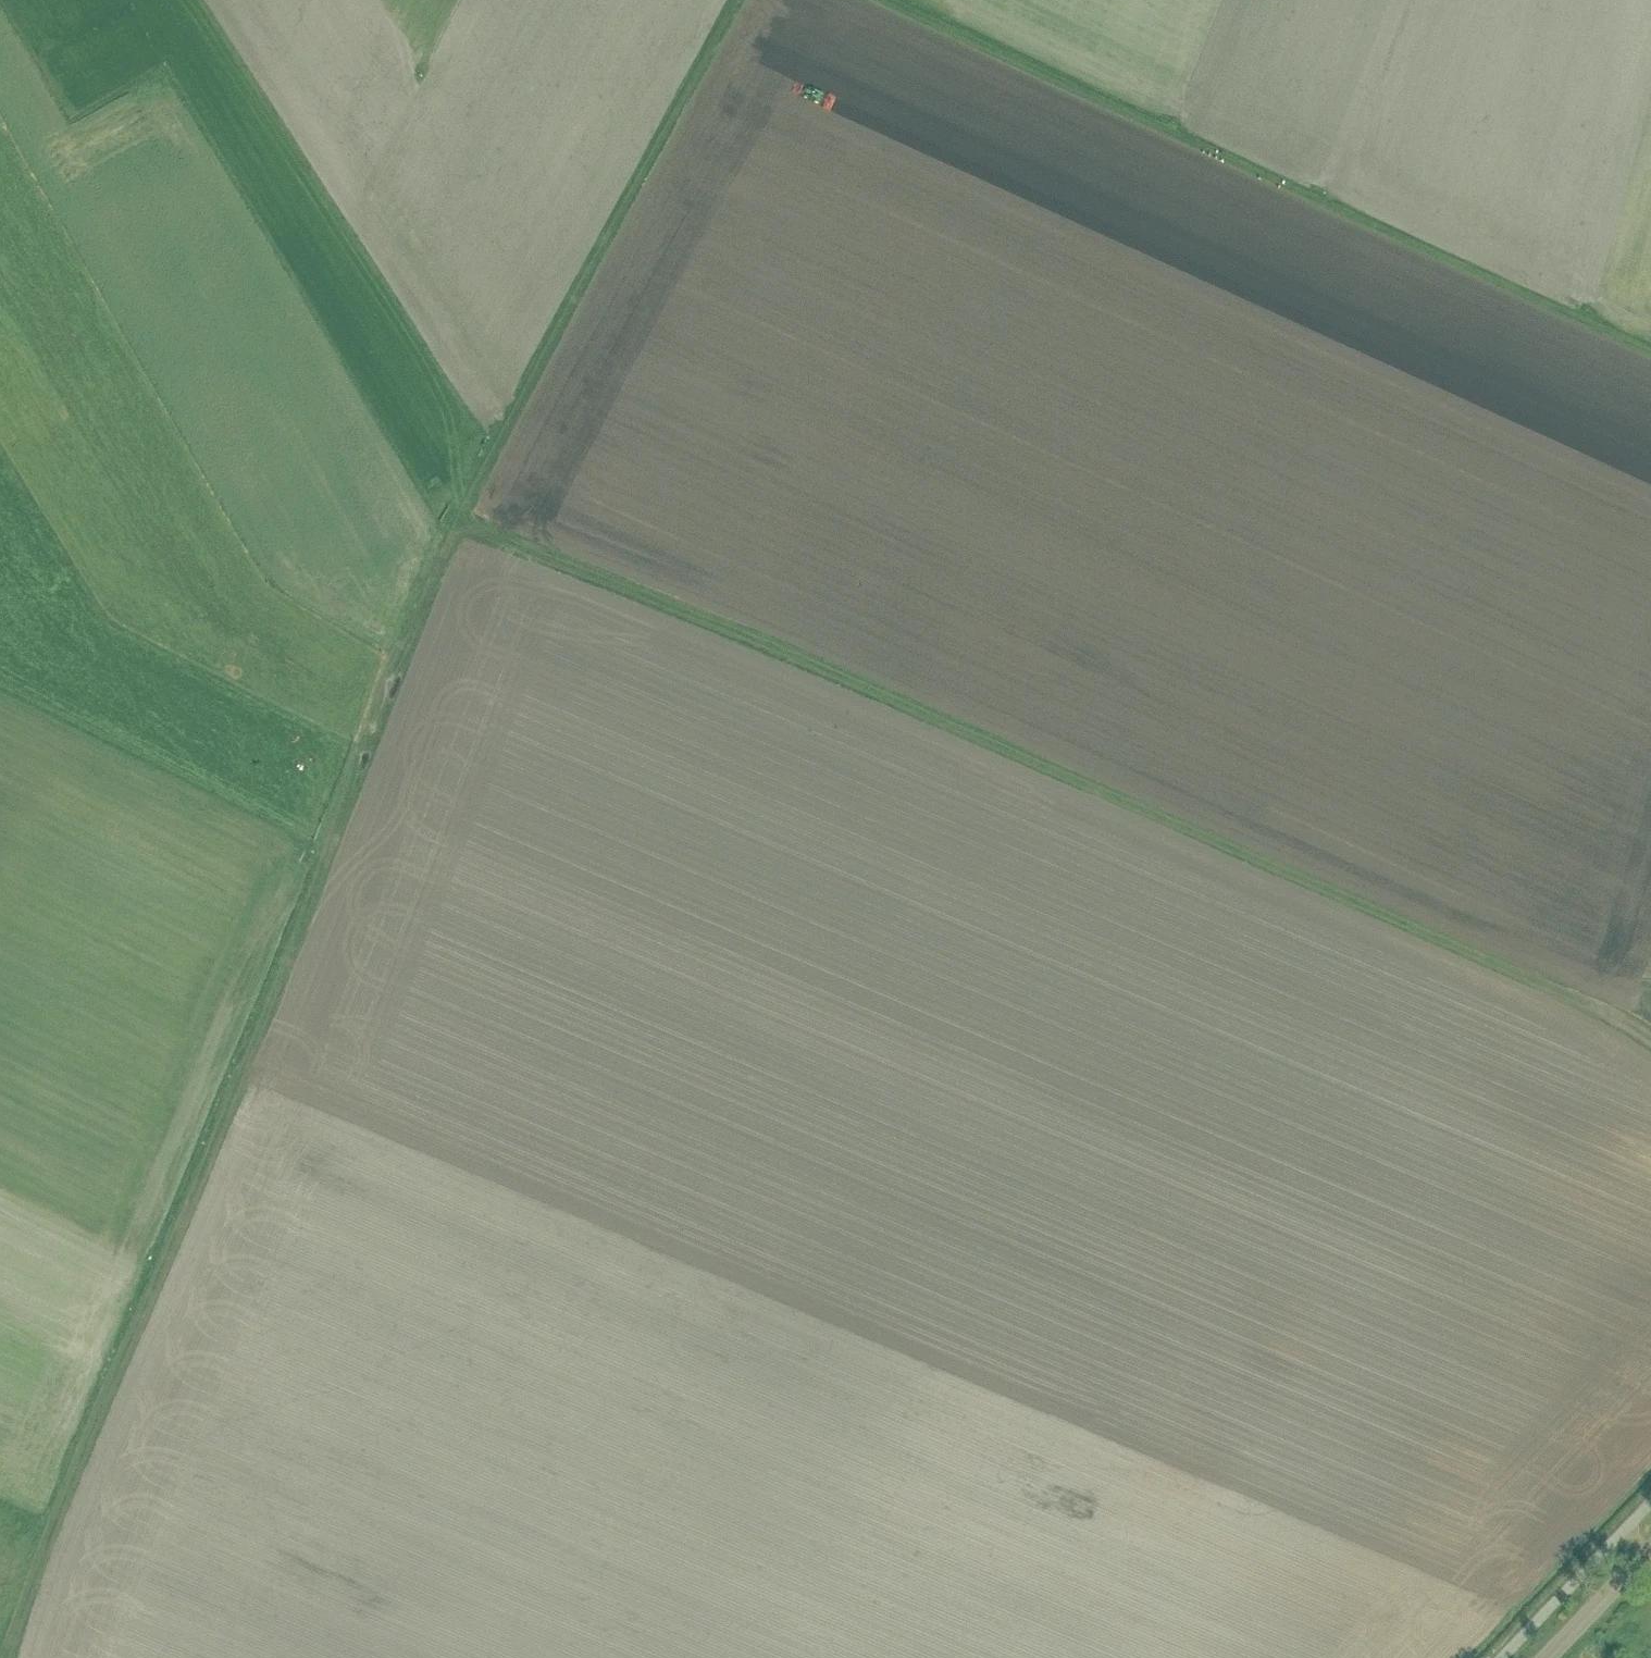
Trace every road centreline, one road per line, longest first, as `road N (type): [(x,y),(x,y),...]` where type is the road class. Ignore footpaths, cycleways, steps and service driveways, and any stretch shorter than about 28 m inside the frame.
road 1 (track): [(4,1657),(452,521),(735,0)]
road 2 (track): [(452,521),(1018,755),(1650,1041)]
road 3 (track): [(916,0),(1650,348)]
road 4 (unclassified): [(1550,1657),(1650,1554)]

